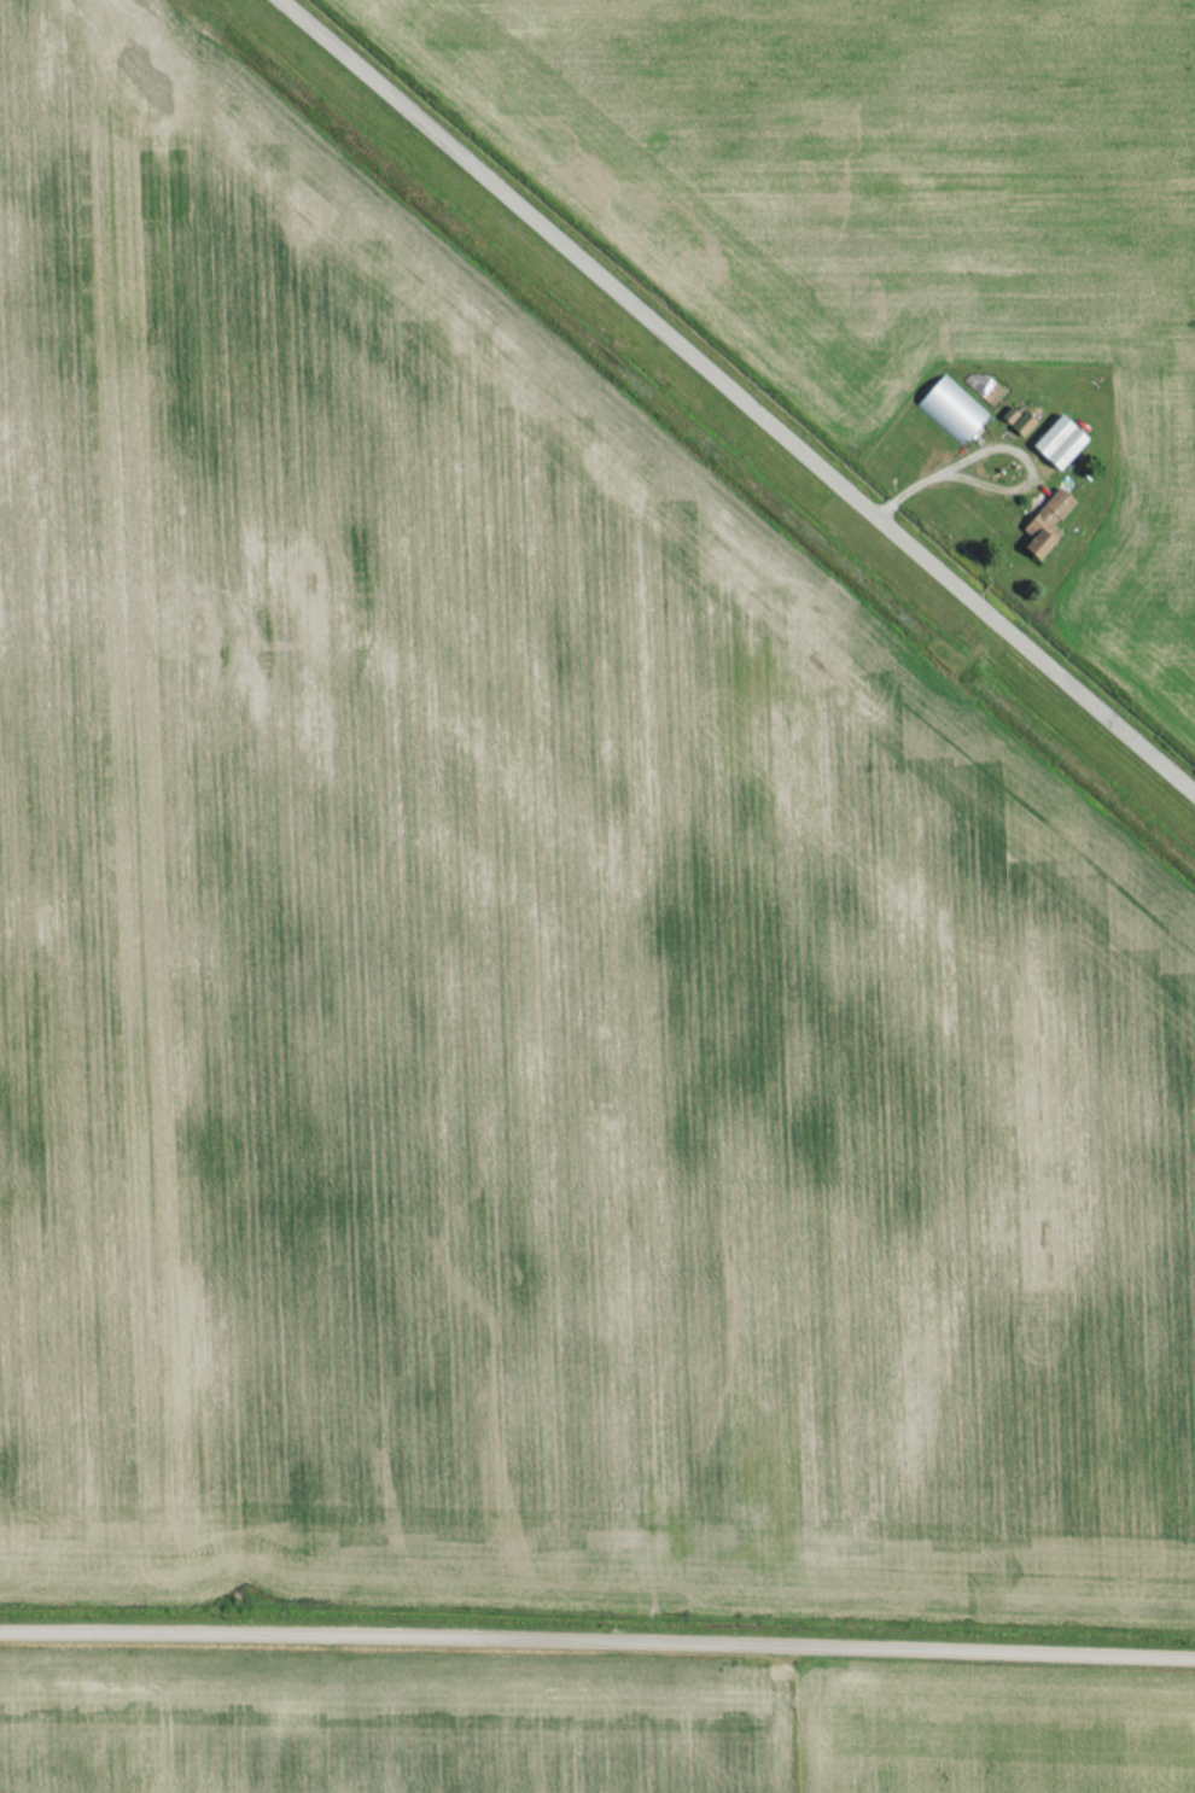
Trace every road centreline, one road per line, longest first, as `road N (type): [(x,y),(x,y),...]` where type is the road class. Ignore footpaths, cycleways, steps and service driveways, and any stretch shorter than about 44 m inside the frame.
road 1 (residential): [(1194,791),(283,0)]
road 2 (residential): [(1194,1656),(278,1628),(0,1628)]

